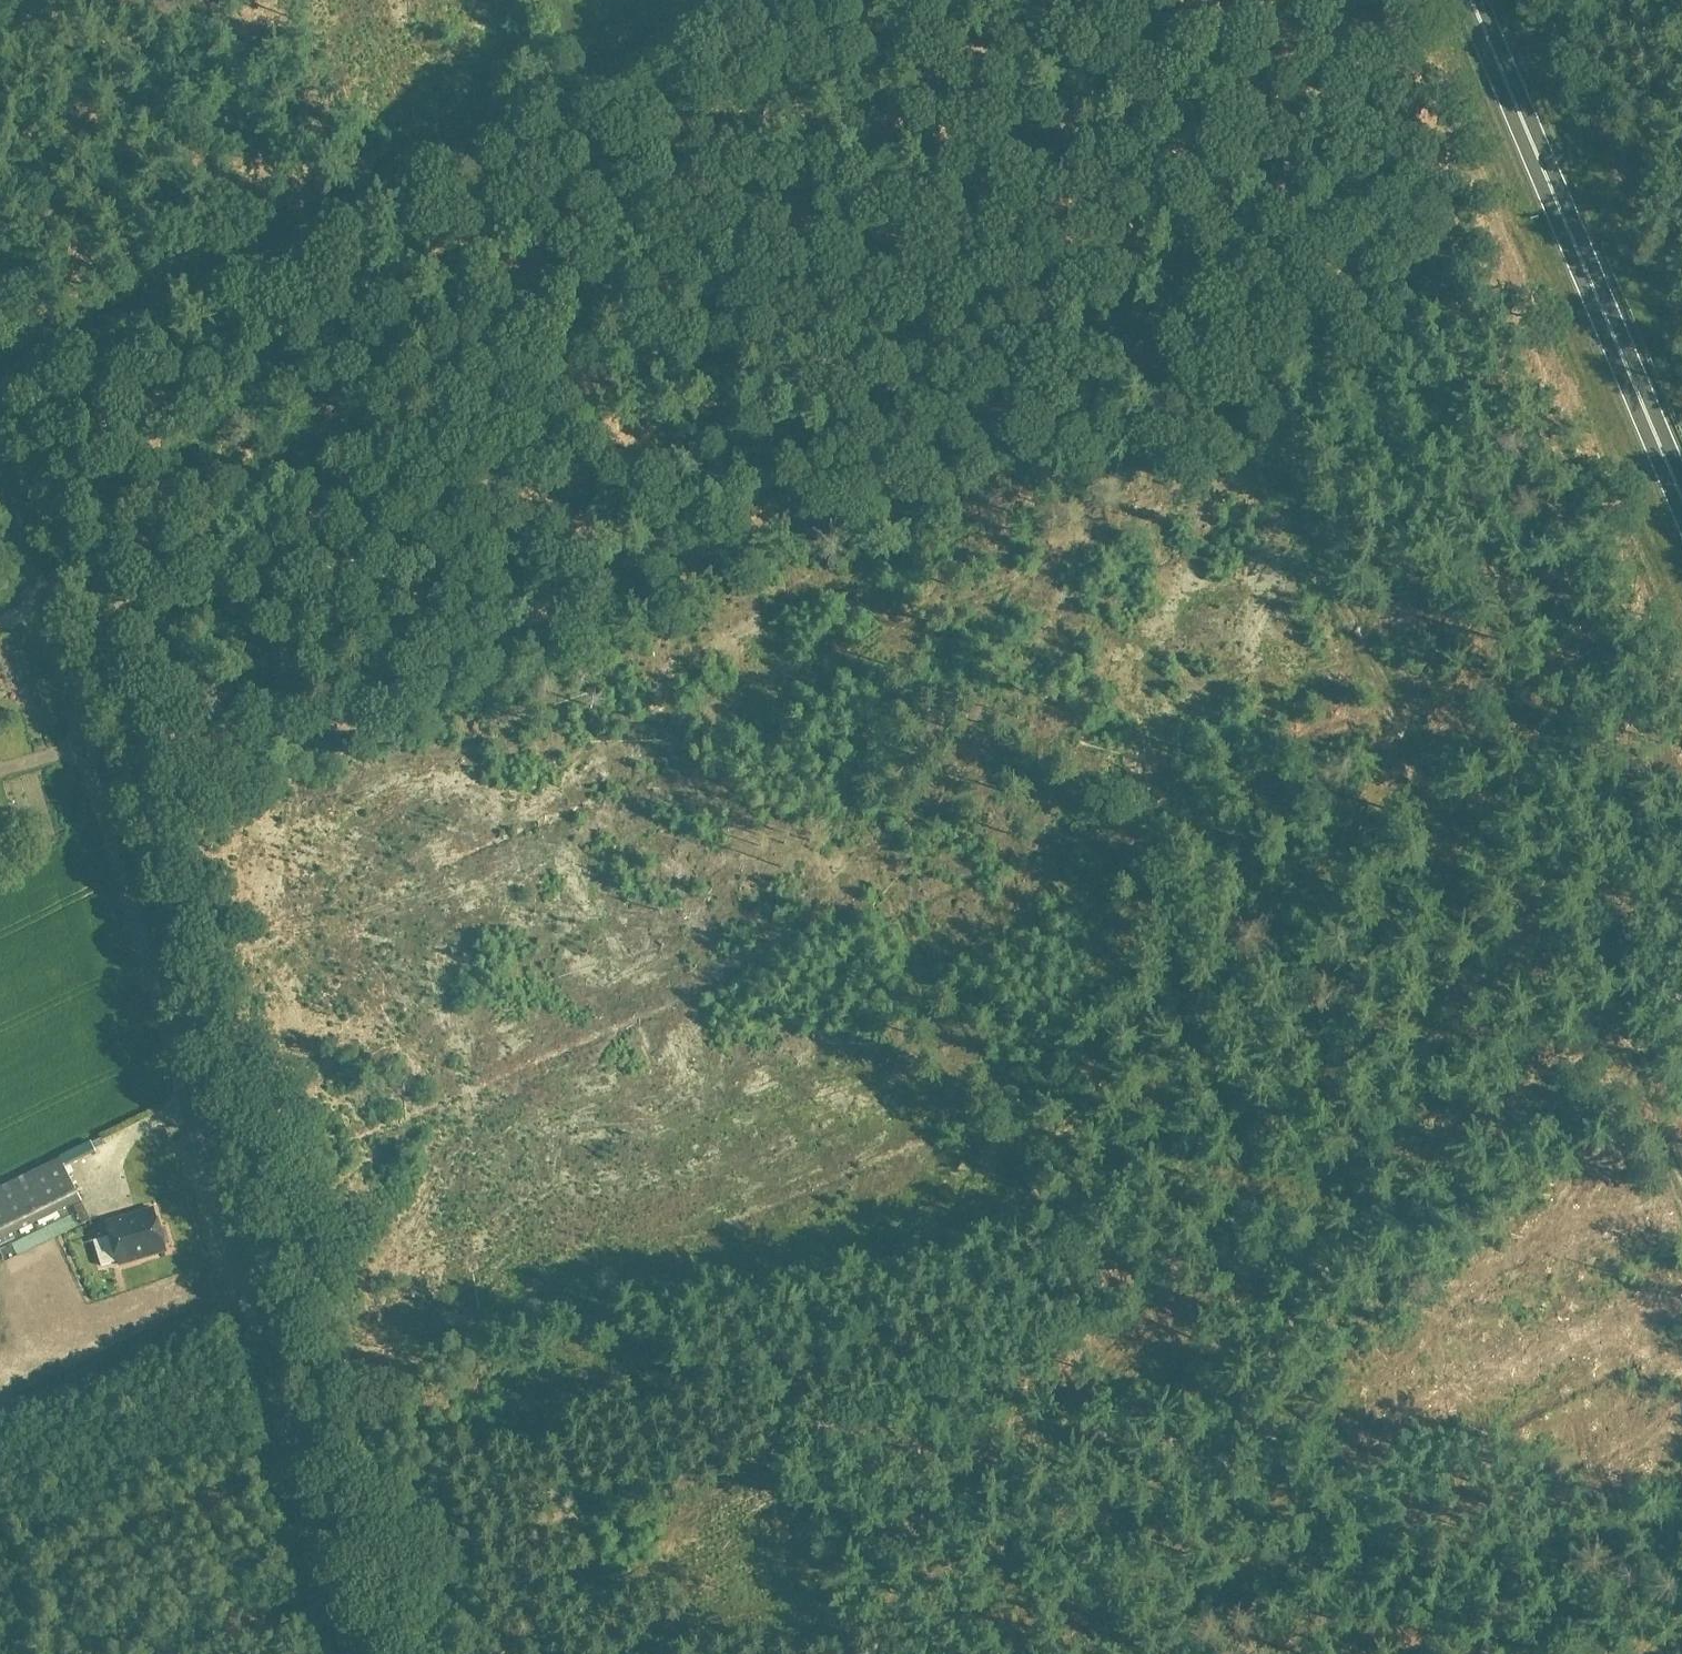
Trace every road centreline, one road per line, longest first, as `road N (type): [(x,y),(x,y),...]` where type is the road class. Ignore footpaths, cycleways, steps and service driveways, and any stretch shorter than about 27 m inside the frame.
road 1 (unclassified): [(347,1653),(0,469)]
road 2 (trunk): [(1681,494),(1472,0)]

